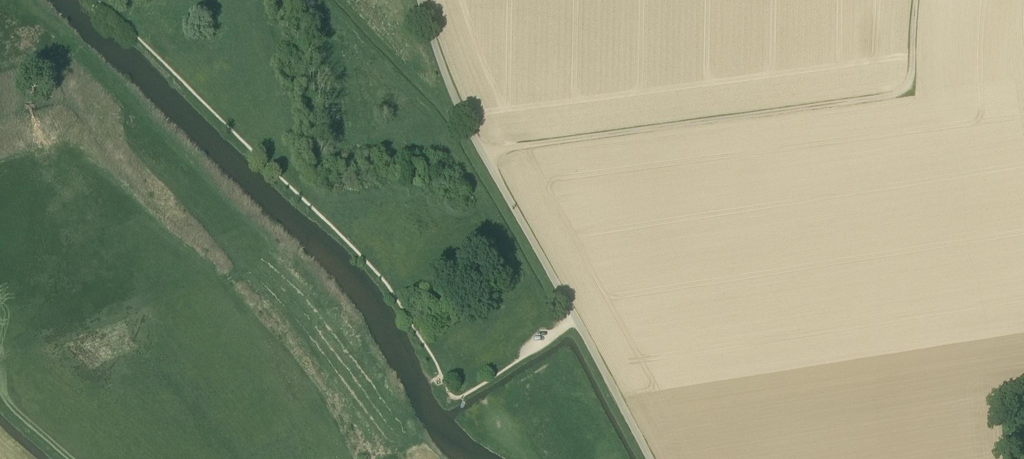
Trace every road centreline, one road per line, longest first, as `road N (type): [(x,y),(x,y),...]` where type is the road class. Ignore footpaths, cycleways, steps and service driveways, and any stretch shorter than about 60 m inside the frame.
road 1 (track): [(483,153),(910,90),(916,0)]
road 2 (unclassified): [(421,0),(464,120),(574,318)]
road 3 (track): [(233,276),(0,358)]
road 4 (unclassified): [(574,318),(649,458)]

